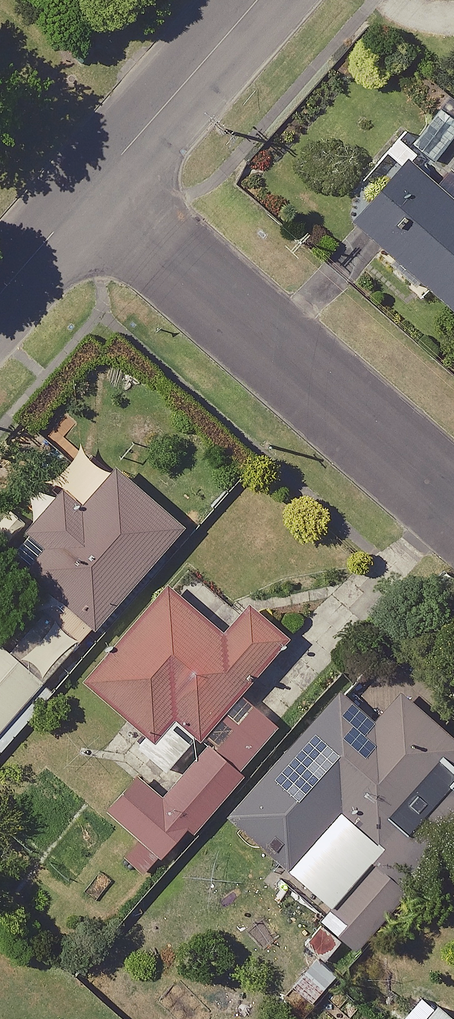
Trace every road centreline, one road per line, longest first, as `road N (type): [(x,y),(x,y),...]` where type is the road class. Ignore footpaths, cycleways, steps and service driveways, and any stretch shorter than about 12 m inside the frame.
road 1 (residential): [(94,185),(453,503)]
road 2 (residential): [(94,185),(257,0)]
road 3 (residential): [(0,293),(94,185)]

